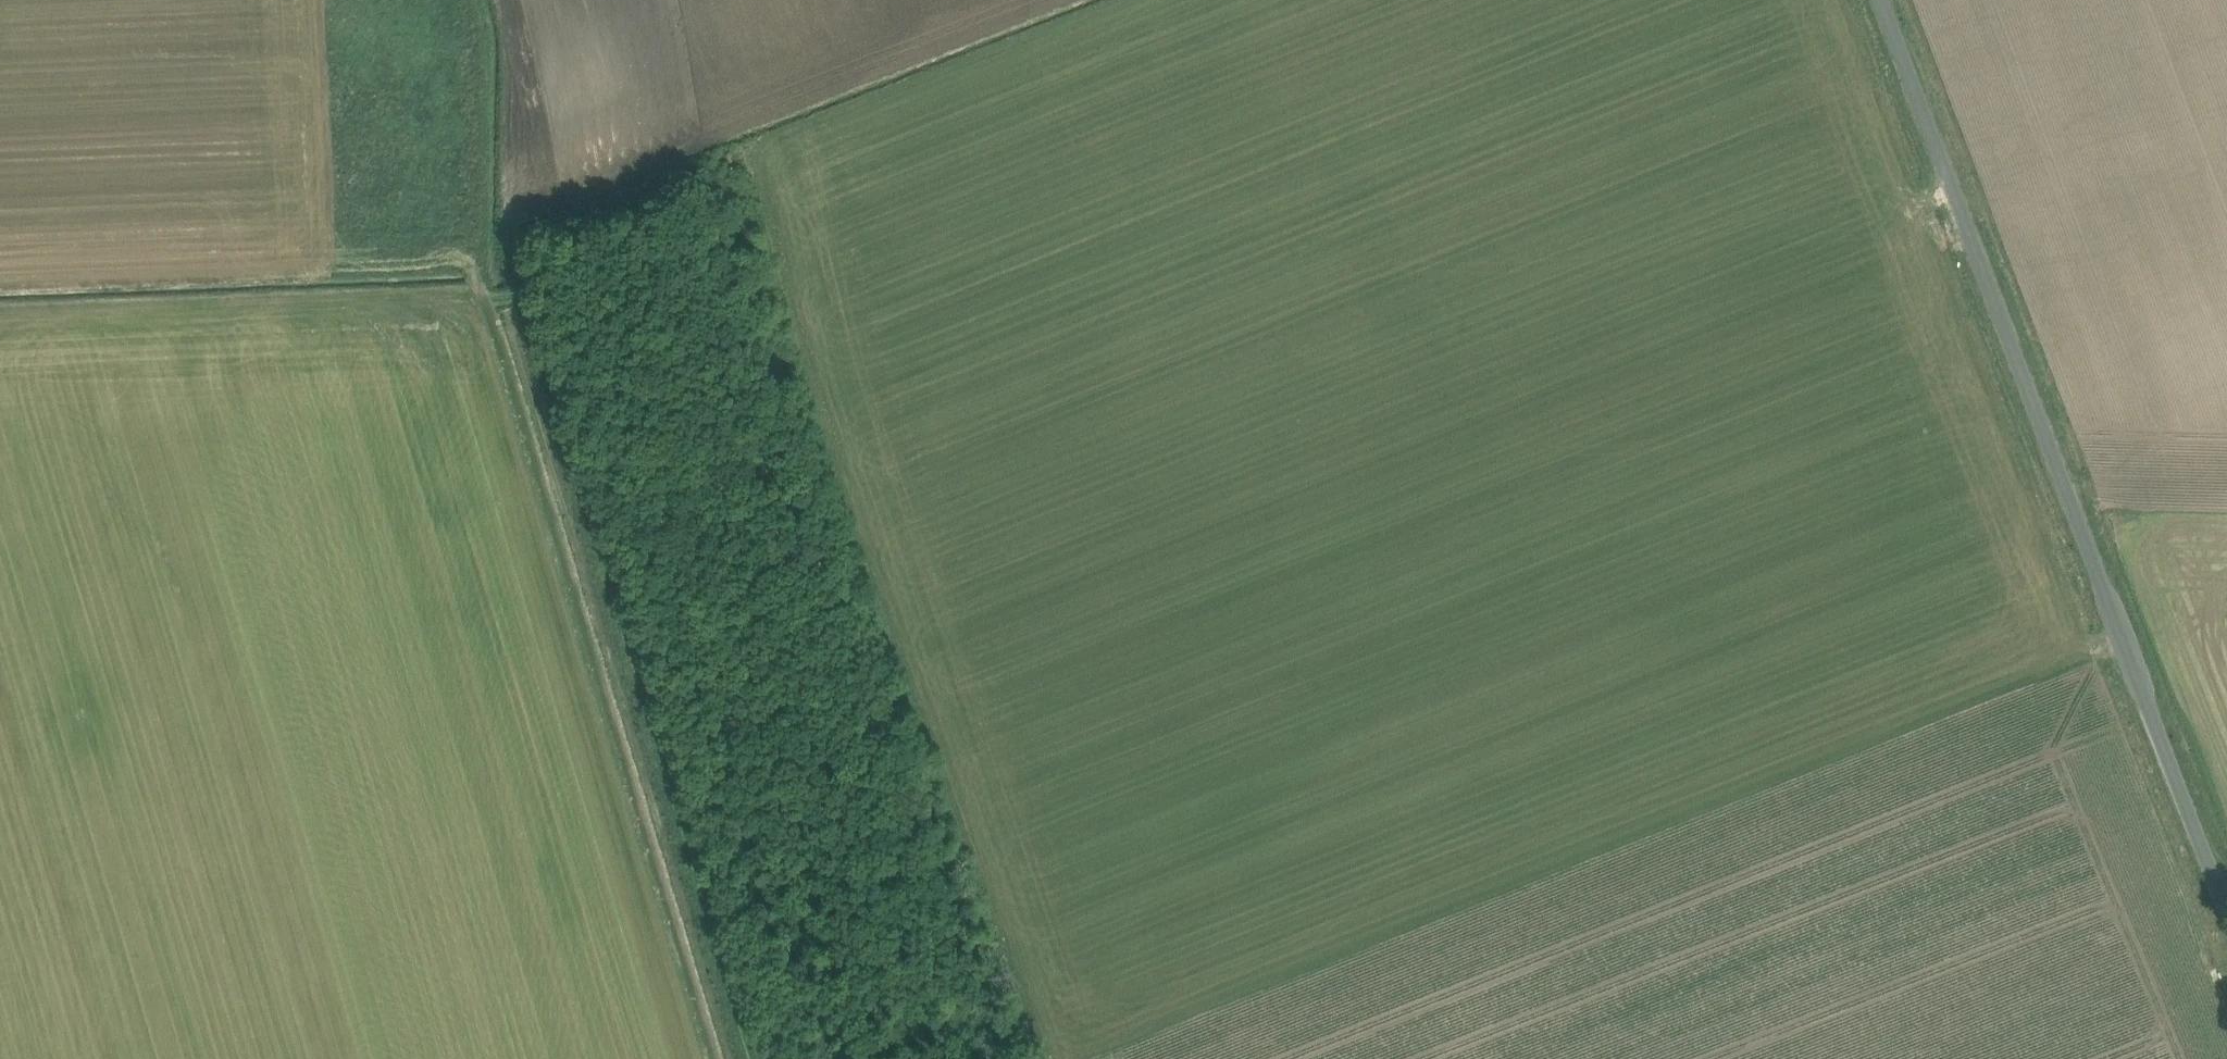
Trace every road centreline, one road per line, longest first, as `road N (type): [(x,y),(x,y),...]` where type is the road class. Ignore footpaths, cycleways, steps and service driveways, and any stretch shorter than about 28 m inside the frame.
road 1 (unclassified): [(2226,903),(1882,0)]
road 2 (track): [(752,1058),(505,236)]

